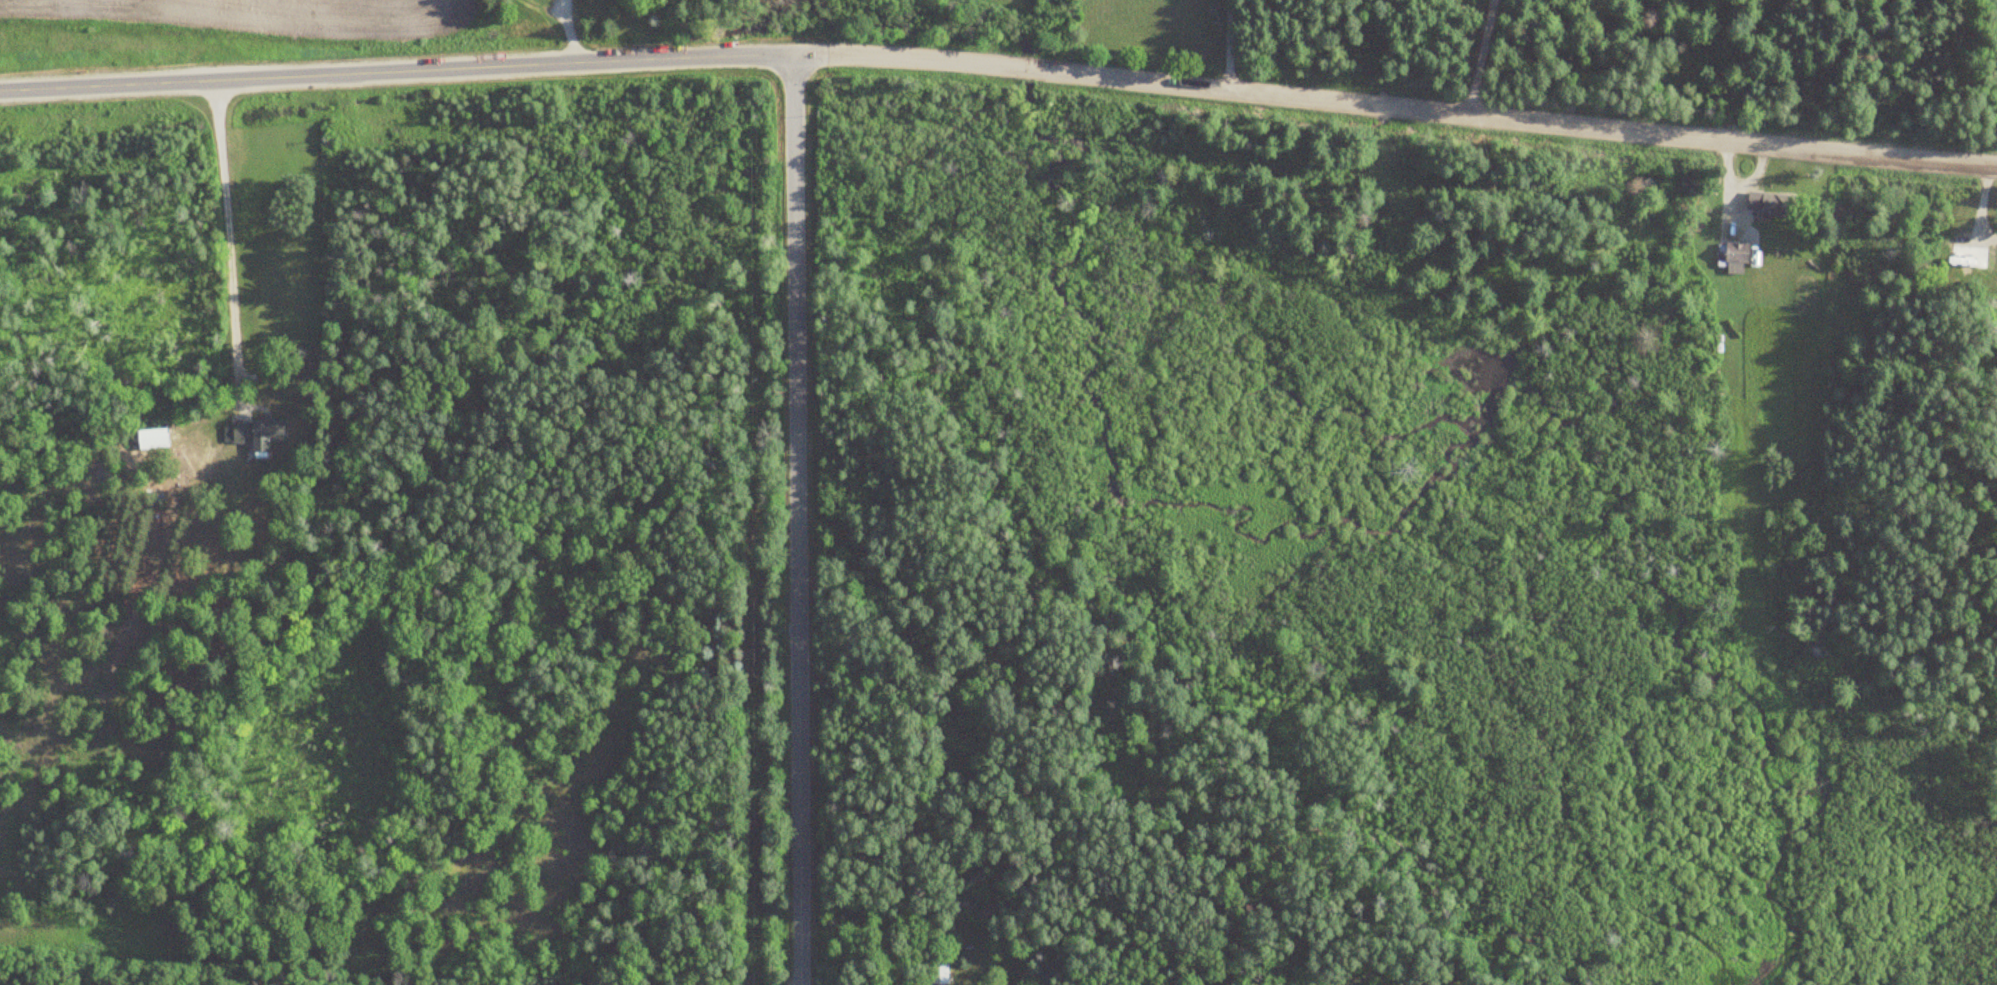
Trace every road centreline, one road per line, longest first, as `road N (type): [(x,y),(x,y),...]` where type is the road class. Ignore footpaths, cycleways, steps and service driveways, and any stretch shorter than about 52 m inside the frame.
road 1 (residential): [(1996,164),(874,56),(693,56),(0,91)]
road 2 (residential): [(796,984),(793,56)]

